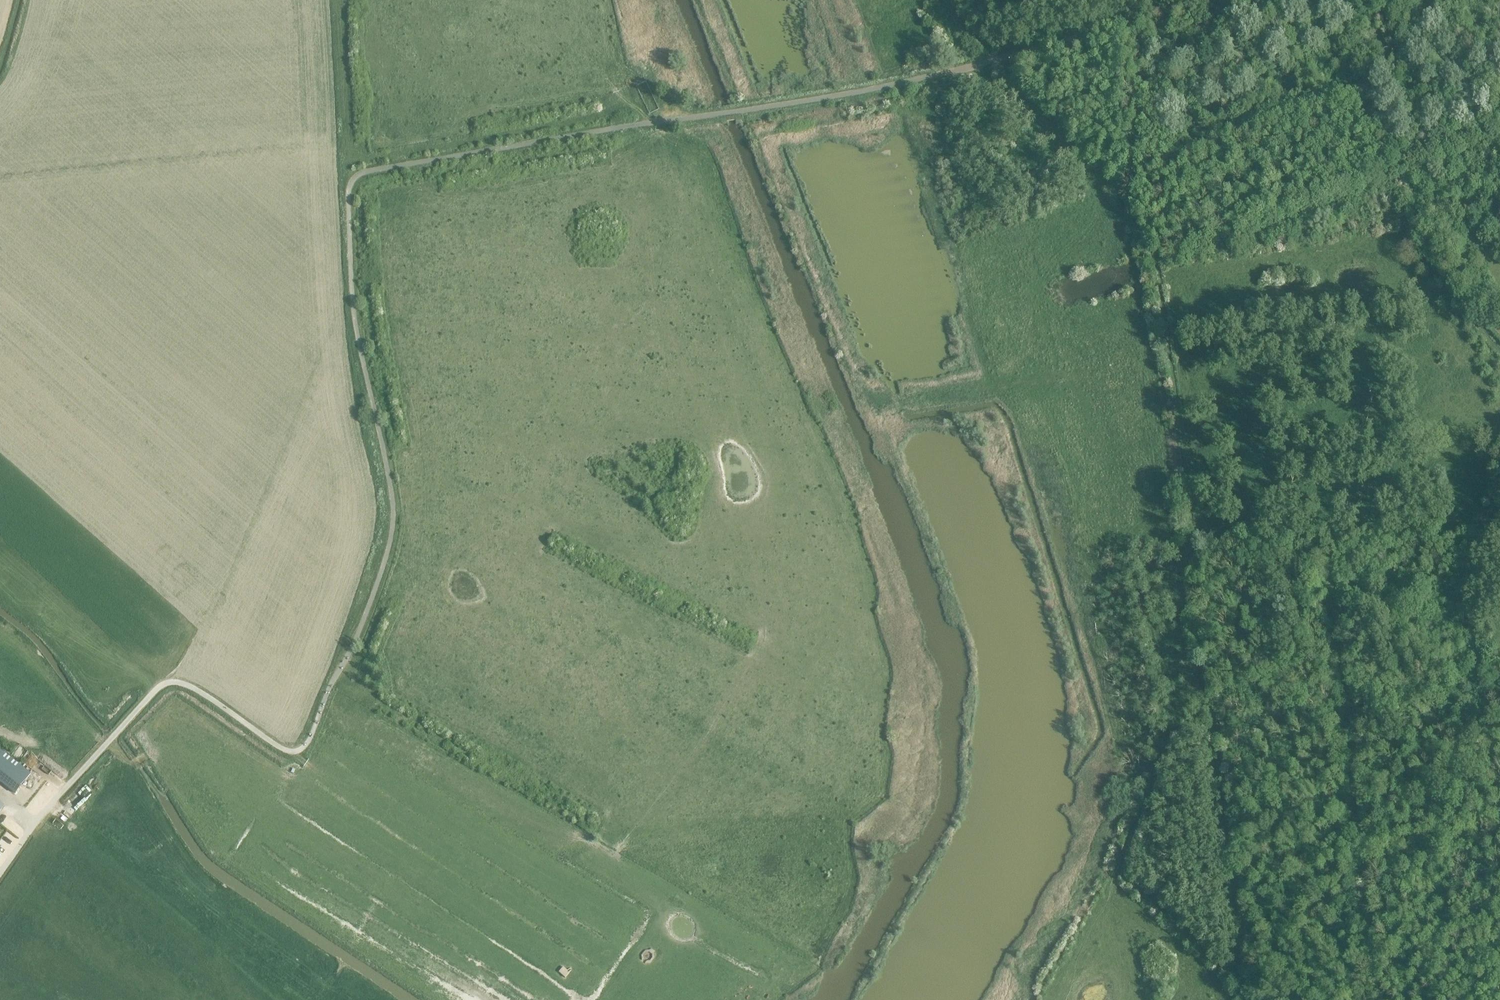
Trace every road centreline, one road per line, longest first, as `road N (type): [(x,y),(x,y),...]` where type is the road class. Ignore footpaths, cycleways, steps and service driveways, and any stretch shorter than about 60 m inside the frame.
road 1 (unclassified): [(1174,0),(938,75),(640,124)]
road 2 (unclassified): [(341,664),(313,734),(296,752),(186,685),(160,686),(33,824),(0,872)]

